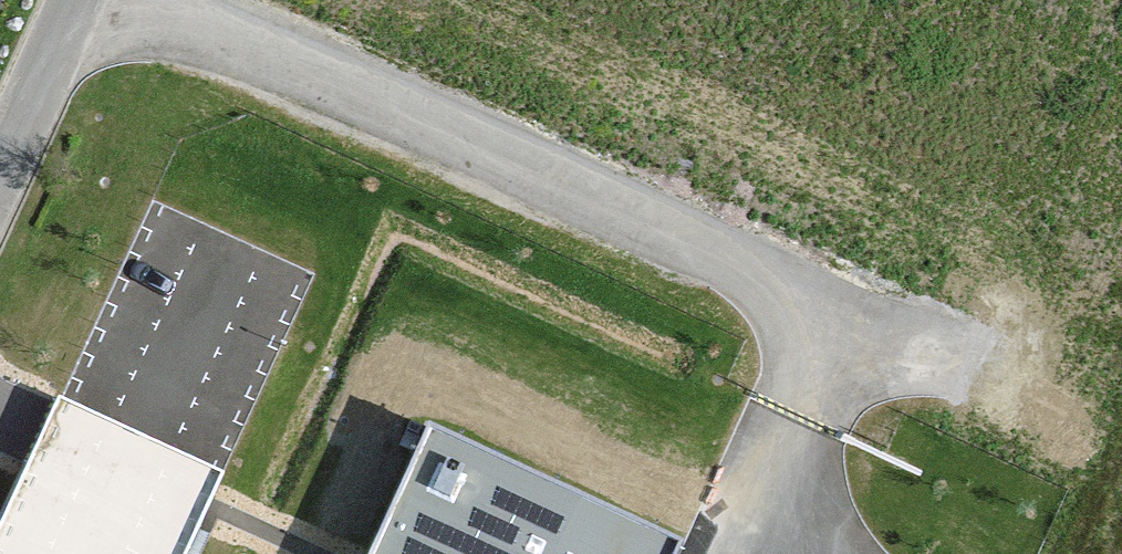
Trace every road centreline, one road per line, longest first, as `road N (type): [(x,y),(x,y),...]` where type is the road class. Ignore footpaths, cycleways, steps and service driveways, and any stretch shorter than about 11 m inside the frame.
road 1 (unclassified): [(254,0),(730,217)]
road 2 (unclassified): [(730,217),(1121,416)]
road 3 (unclassified): [(730,217),(831,0)]
road 4 (unclassified): [(77,0),(0,166)]

